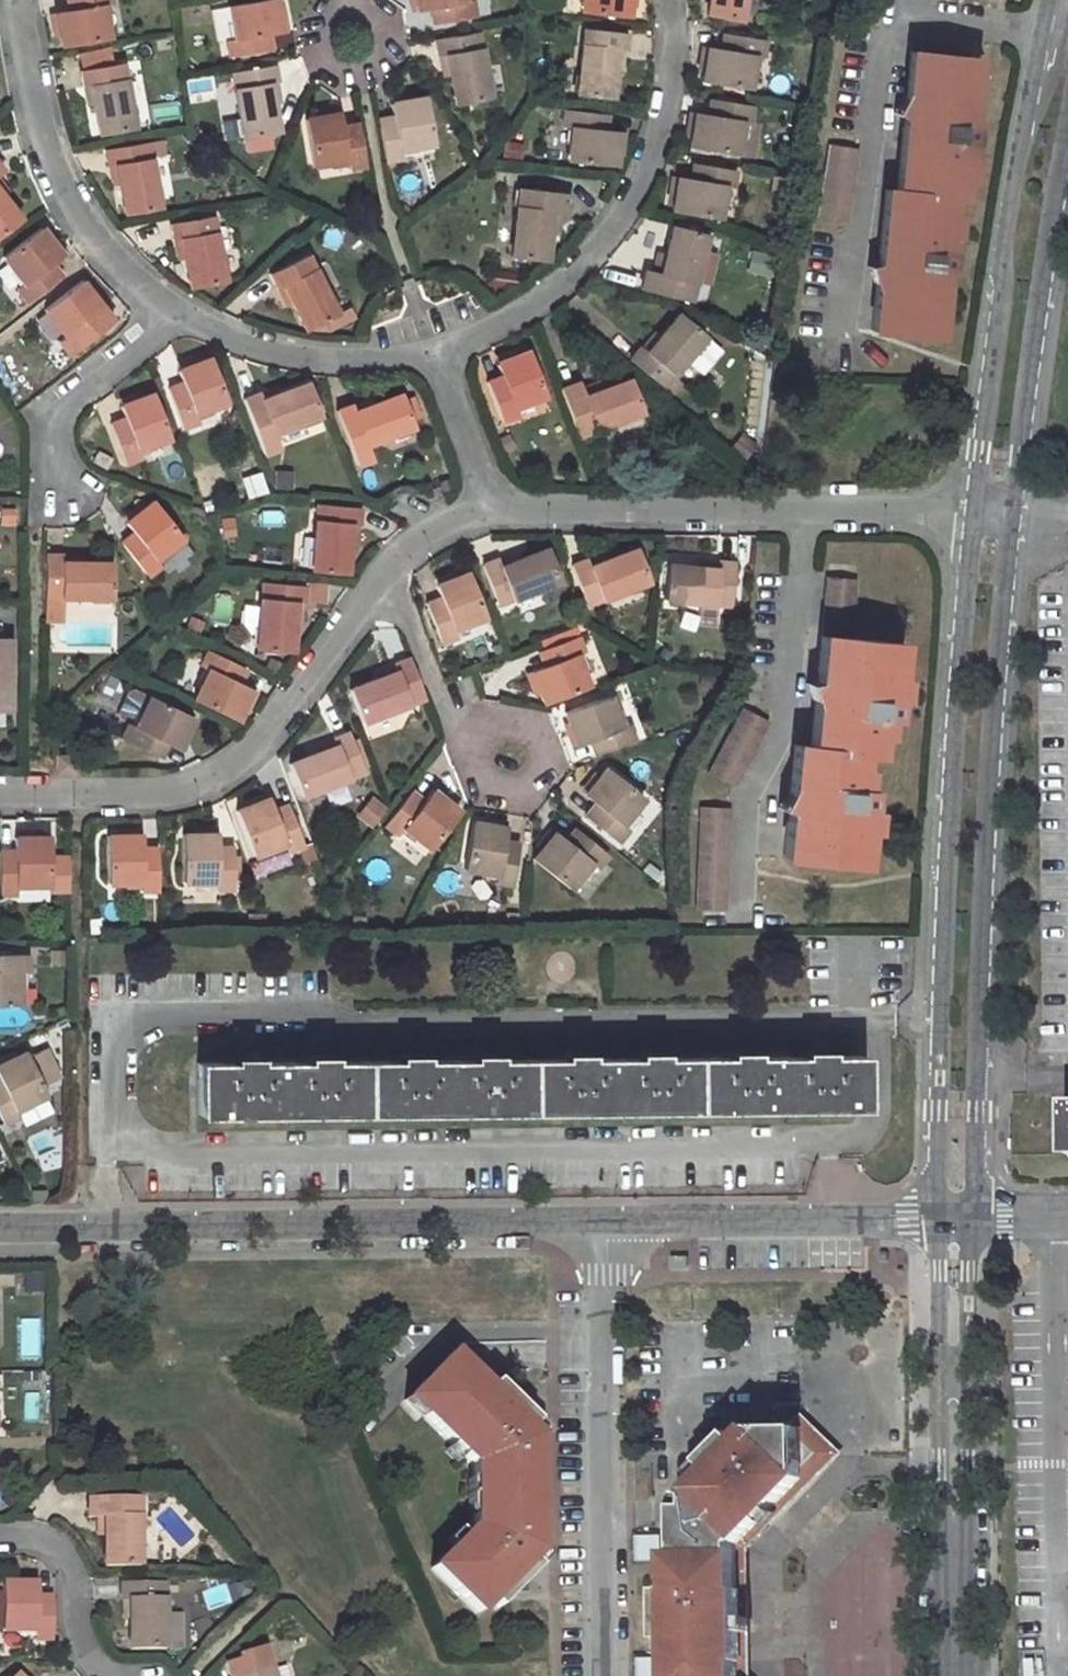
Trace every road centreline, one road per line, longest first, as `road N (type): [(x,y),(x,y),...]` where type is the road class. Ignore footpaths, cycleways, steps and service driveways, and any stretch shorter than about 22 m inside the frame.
road 1 (unclassified): [(971,511),(935,1217)]
road 2 (unclassified): [(972,1216),(1007,512)]
road 3 (residential): [(428,352),(337,359),(250,345),(170,316),(100,246),(48,164),(13,0)]
road 4 (residential): [(0,791),(172,794),(228,770),(414,540),(487,513)]
road 5 (unclassified): [(606,1221),(0,1230)]
road 6 (unclassified): [(1048,0),(1014,164),(971,511)]
road 7 (residential): [(487,513),(971,511)]
road 8 (unclassified): [(973,1675),(972,1216)]
road 9 (unclassified): [(935,1217),(942,1675)]
road 10 (residential): [(611,1675),(606,1221)]
road 11 (unclassified): [(1007,512),(1067,115)]
road 12 (residential): [(666,0),(676,55),(657,141),(617,215),(553,285),(498,324)]
road 13 (unclassified): [(935,1217),(606,1221)]
road 14 (residential): [(111,1675),(92,1662),(69,1564),(54,1540),(0,1535)]
road 15 (residential): [(487,513),(428,352)]

